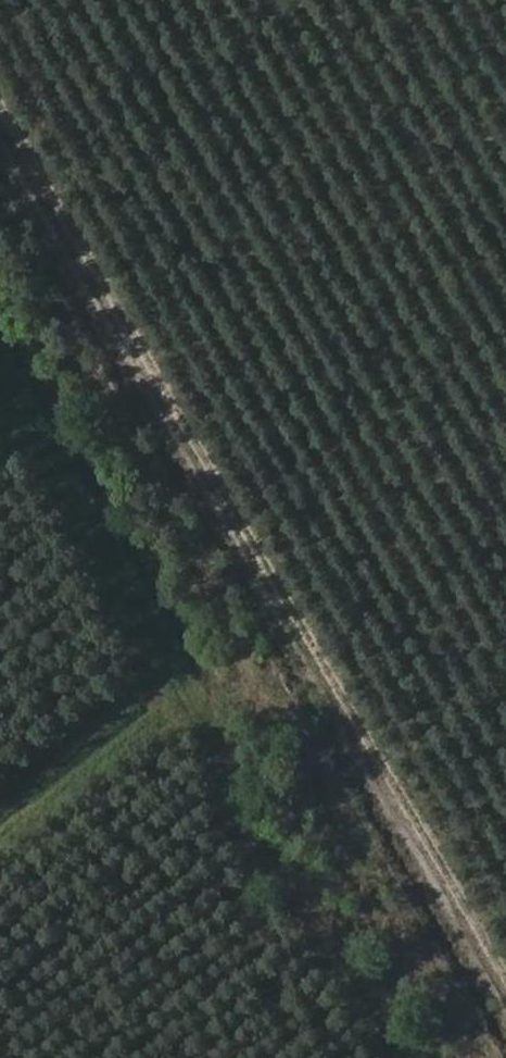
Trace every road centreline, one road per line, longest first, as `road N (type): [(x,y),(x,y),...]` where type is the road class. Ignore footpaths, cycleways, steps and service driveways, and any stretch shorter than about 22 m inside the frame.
road 1 (track): [(505,939),(0,68)]
road 2 (track): [(0,782),(161,656),(173,621),(0,328)]
road 3 (track): [(161,656),(340,654)]

